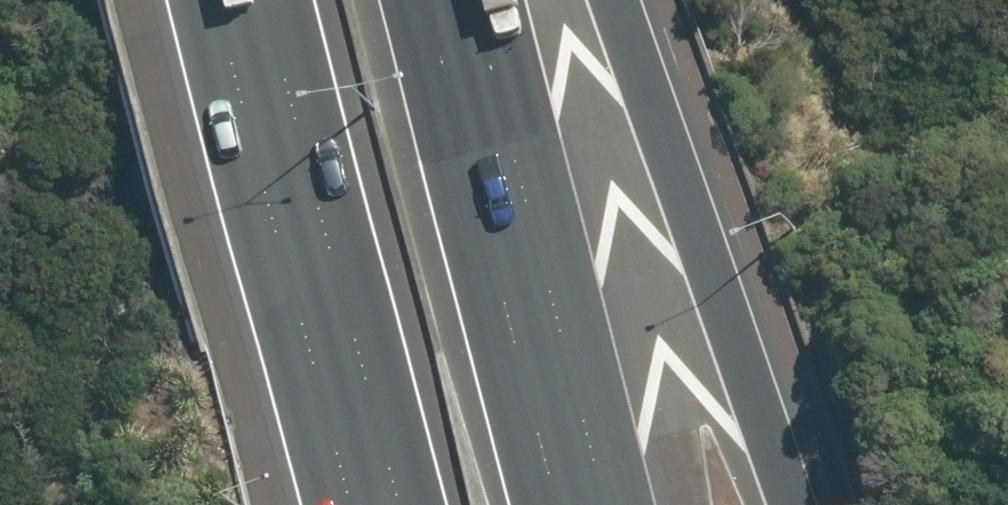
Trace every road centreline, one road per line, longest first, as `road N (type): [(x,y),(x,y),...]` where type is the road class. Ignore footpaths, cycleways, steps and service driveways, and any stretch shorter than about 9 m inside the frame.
road 1 (motorway): [(621,0),(796,504)]
road 2 (motorway): [(397,504),(266,0)]
road 3 (motorway): [(431,0),(559,504)]

